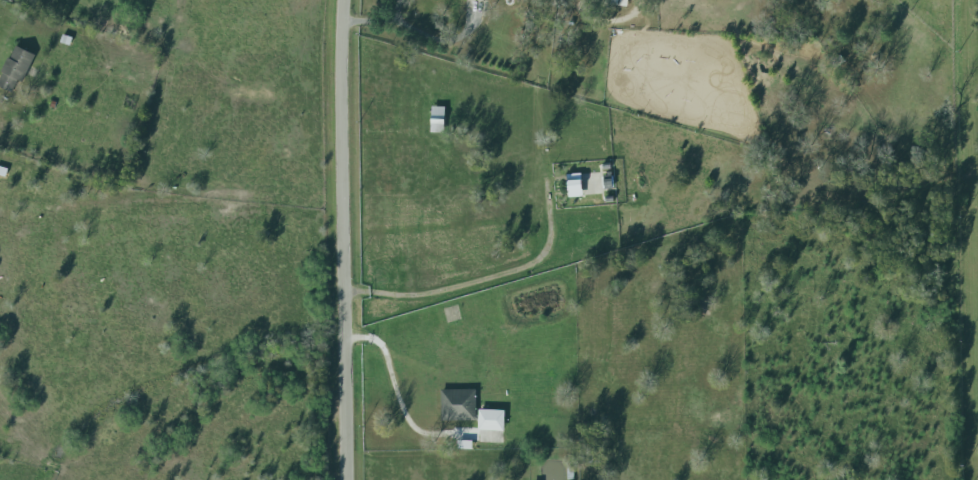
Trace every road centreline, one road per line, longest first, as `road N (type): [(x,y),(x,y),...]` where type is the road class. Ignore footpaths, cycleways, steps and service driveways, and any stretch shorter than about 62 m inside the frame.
road 1 (tertiary): [(347,479),(343,0)]

